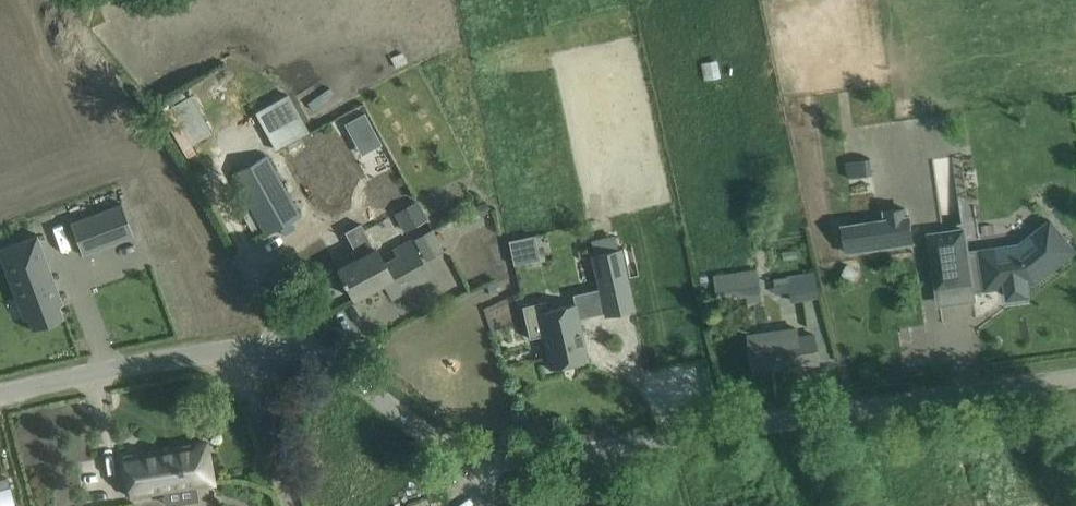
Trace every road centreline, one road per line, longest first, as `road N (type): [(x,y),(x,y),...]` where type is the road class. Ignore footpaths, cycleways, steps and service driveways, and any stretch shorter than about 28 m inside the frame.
road 1 (unclassified): [(0,395),(128,366),(254,347),(289,350),(342,369),(437,441),(496,459),(1075,378)]

